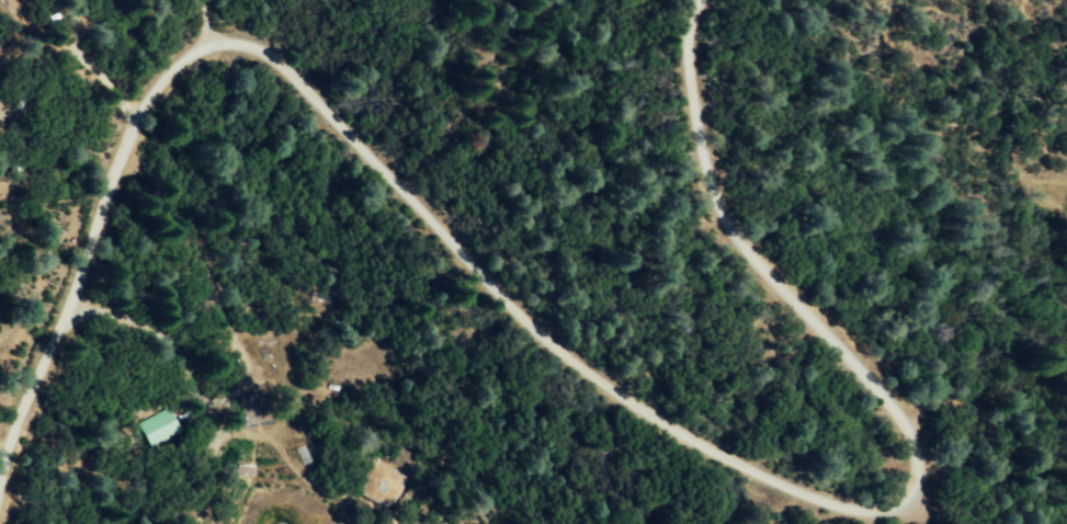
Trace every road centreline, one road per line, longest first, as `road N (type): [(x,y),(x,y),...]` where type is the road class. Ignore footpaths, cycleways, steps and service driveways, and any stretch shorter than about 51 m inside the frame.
road 1 (residential): [(0,473),(151,104),(191,61),(230,48),(276,58),(513,318),(634,412),(769,498),(867,523)]
road 2 (residential): [(894,523),(913,515),(919,479),(907,432),(747,254),(714,194),(691,69),(700,19),(713,0)]

